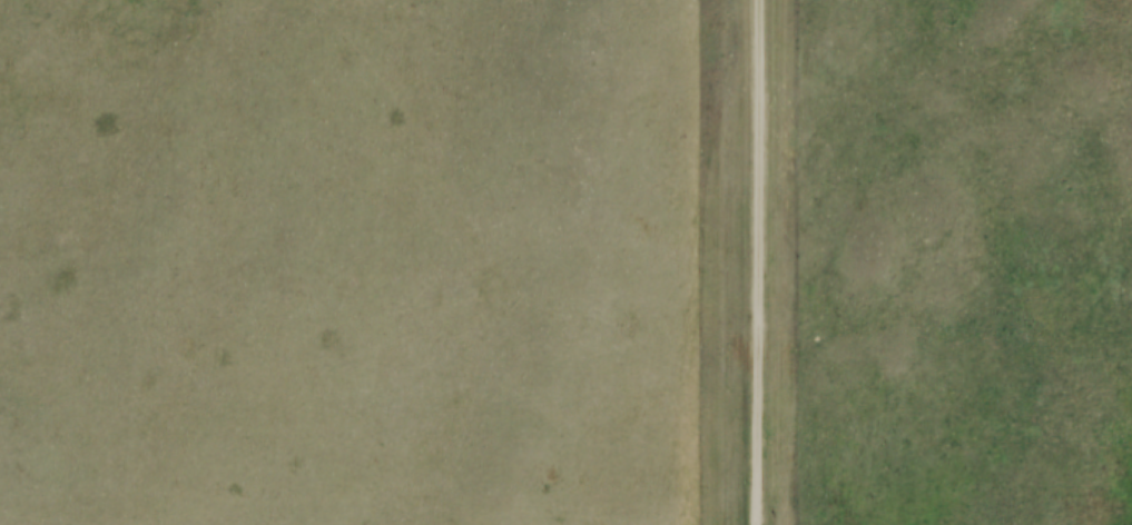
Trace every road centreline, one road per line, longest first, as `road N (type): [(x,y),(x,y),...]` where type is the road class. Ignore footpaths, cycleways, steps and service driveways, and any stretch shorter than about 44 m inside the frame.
road 1 (residential): [(759,524),(763,0)]

